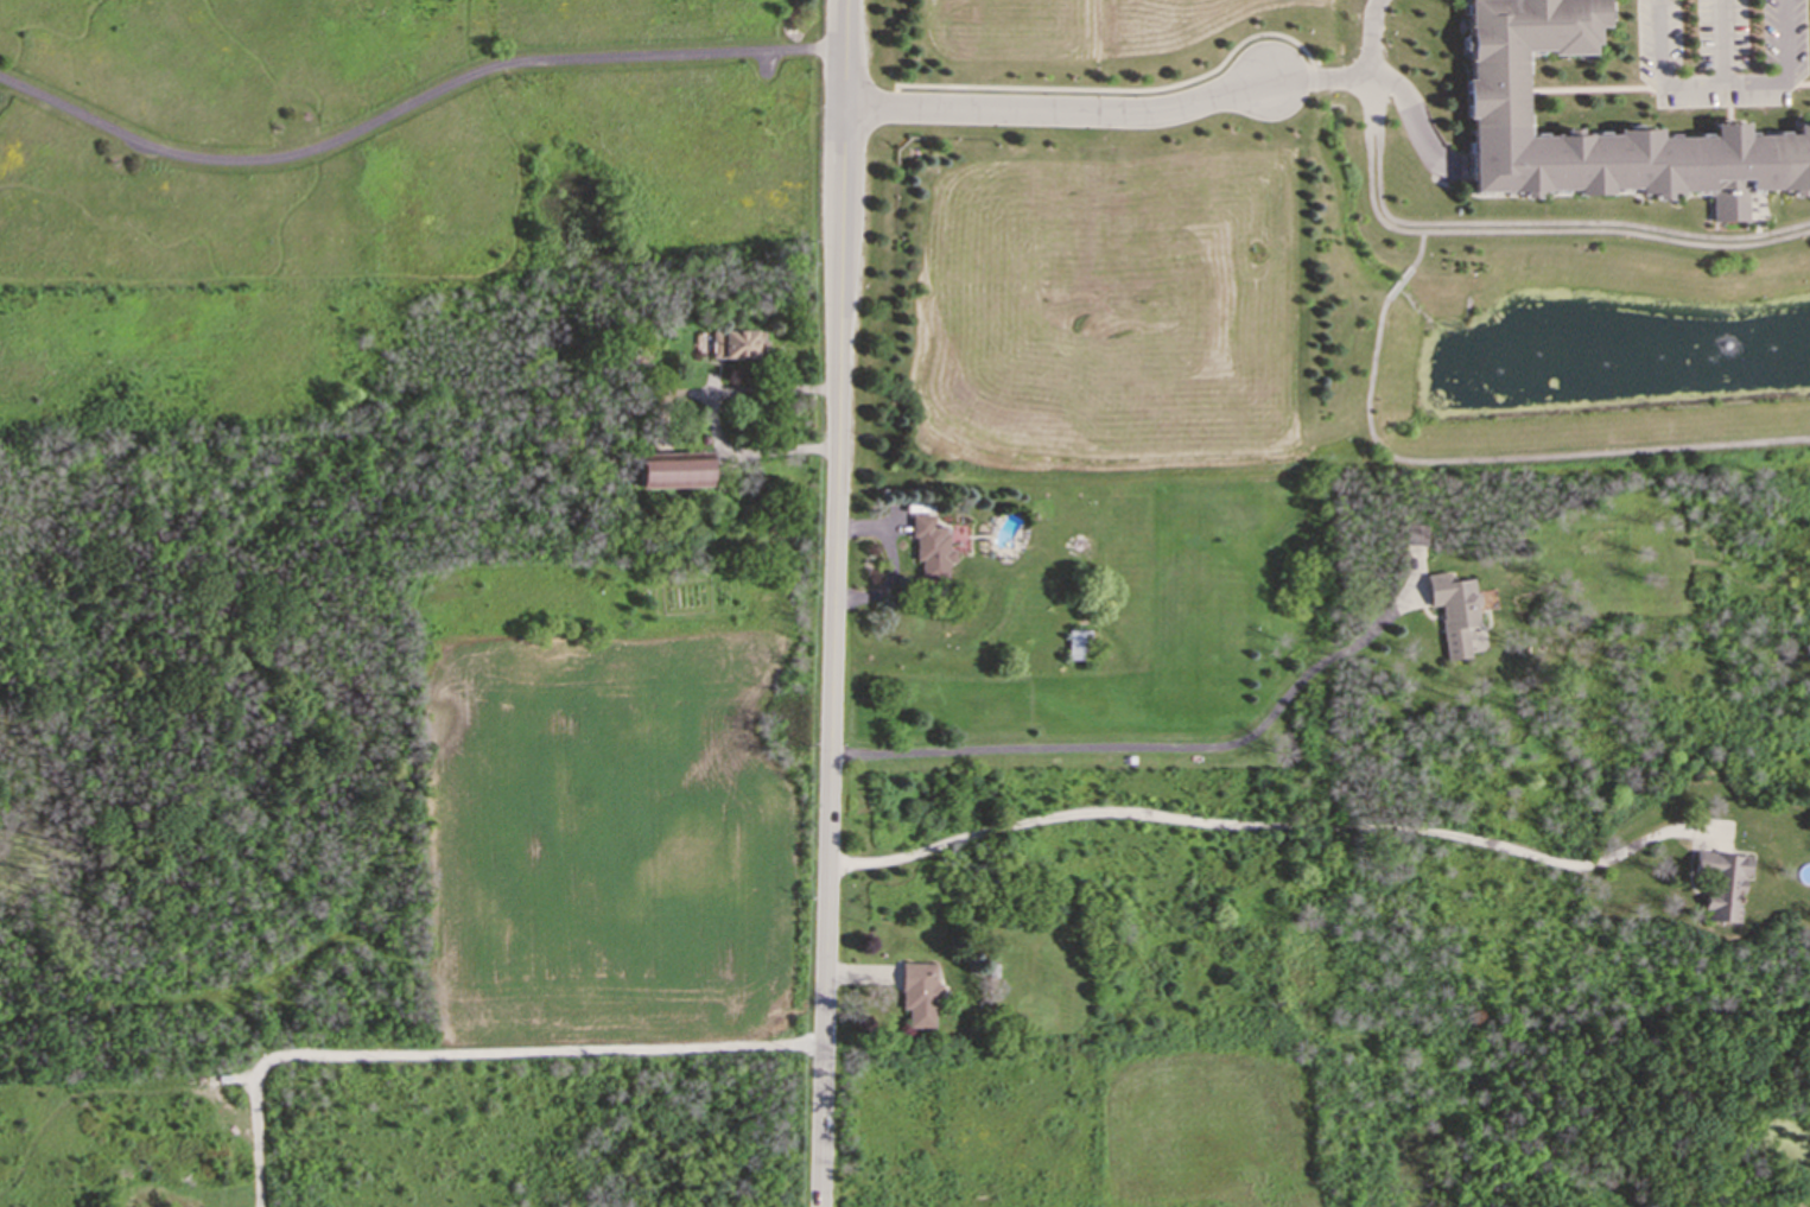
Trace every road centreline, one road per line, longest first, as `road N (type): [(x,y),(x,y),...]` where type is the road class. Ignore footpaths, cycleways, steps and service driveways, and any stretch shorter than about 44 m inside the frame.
road 1 (residential): [(820,1206),(845,0)]
road 2 (residential): [(844,100),(1147,110),(1270,77)]

